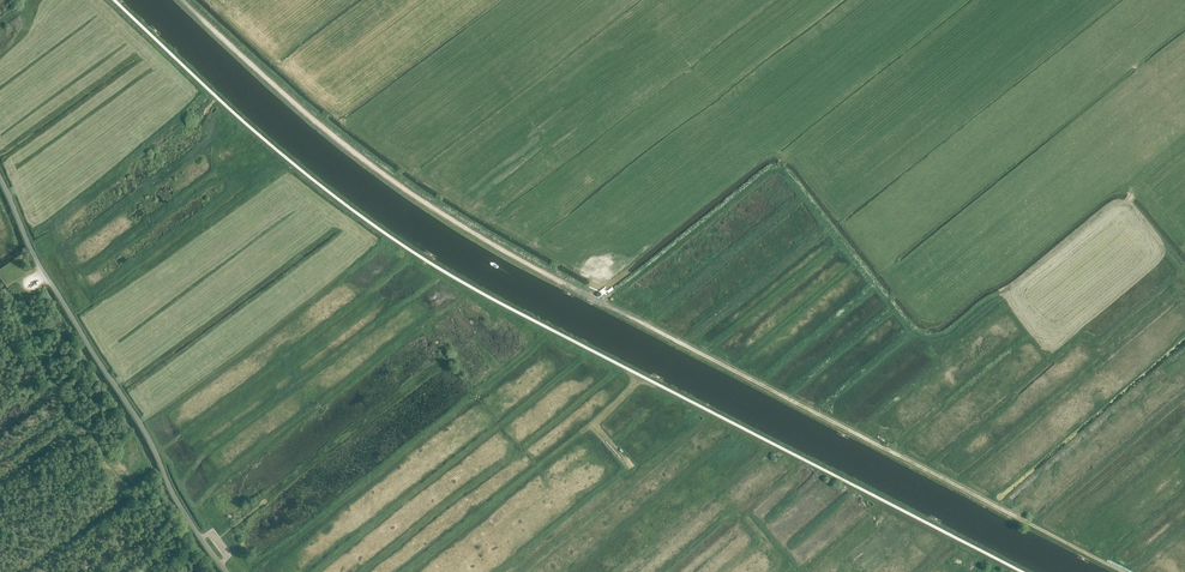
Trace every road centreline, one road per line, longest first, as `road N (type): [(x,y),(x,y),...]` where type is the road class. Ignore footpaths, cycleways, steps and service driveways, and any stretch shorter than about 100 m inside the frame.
road 1 (unclassified): [(1125,571),(458,224),(337,139),(182,0)]
road 2 (track): [(1016,571),(428,263),(269,146),(110,0)]
road 3 (tertiary): [(226,571),(38,263),(0,178)]

